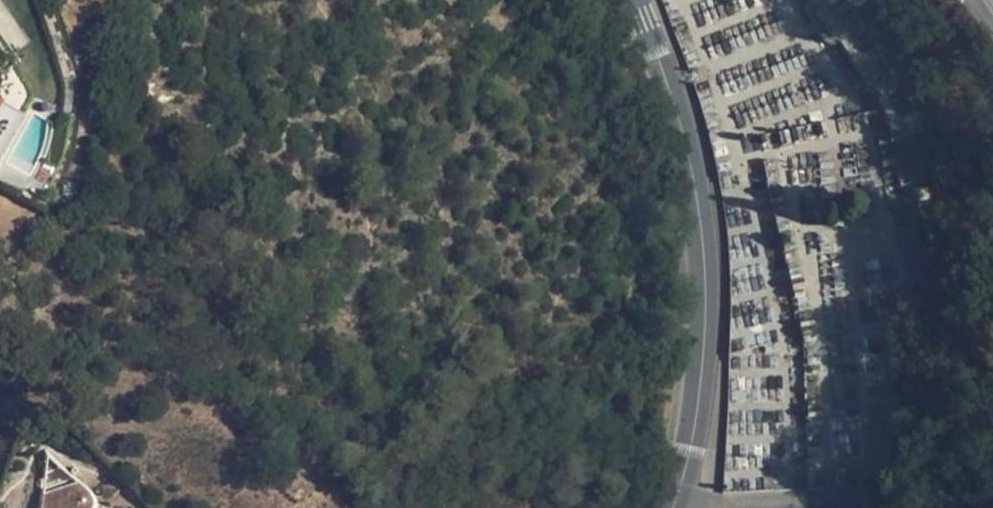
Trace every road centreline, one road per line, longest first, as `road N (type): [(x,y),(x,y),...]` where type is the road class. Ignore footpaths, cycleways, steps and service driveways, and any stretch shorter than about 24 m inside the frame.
road 1 (secondary): [(635,0),(689,151),(706,268),(696,424),(671,507)]

